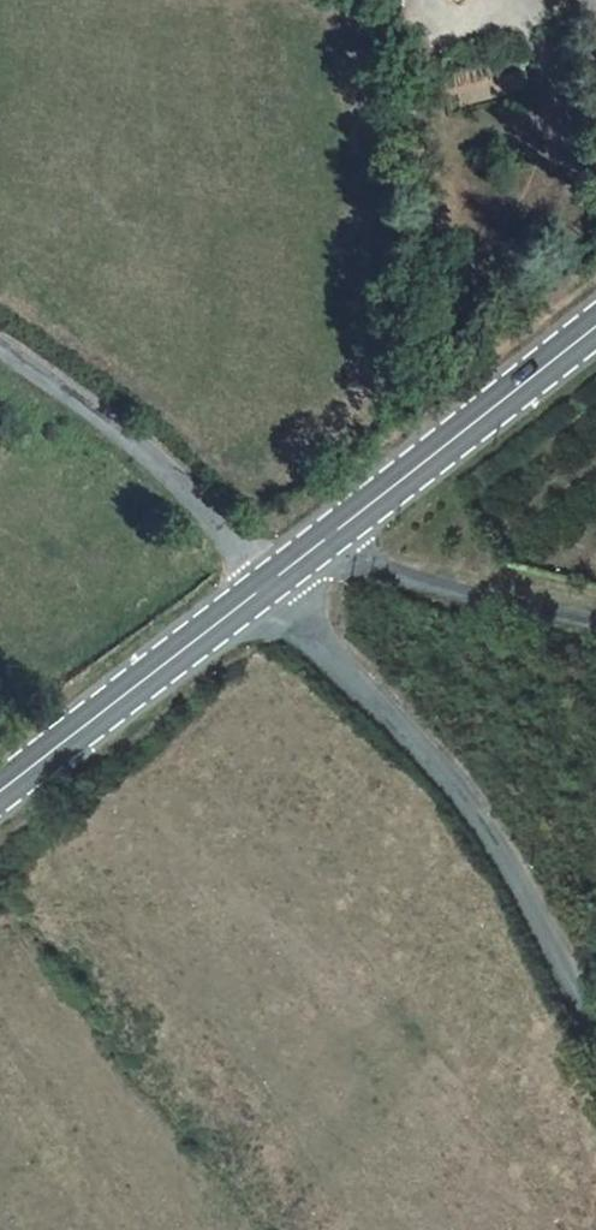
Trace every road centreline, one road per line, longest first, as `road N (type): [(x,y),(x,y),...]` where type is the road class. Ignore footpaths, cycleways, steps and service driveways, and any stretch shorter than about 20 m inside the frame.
road 1 (unclassified): [(595,1023),(466,802),(279,588)]
road 2 (primary): [(279,588),(595,335)]
road 3 (unclassified): [(279,588),(173,468),(0,345)]
road 4 (primary): [(0,806),(279,588)]

